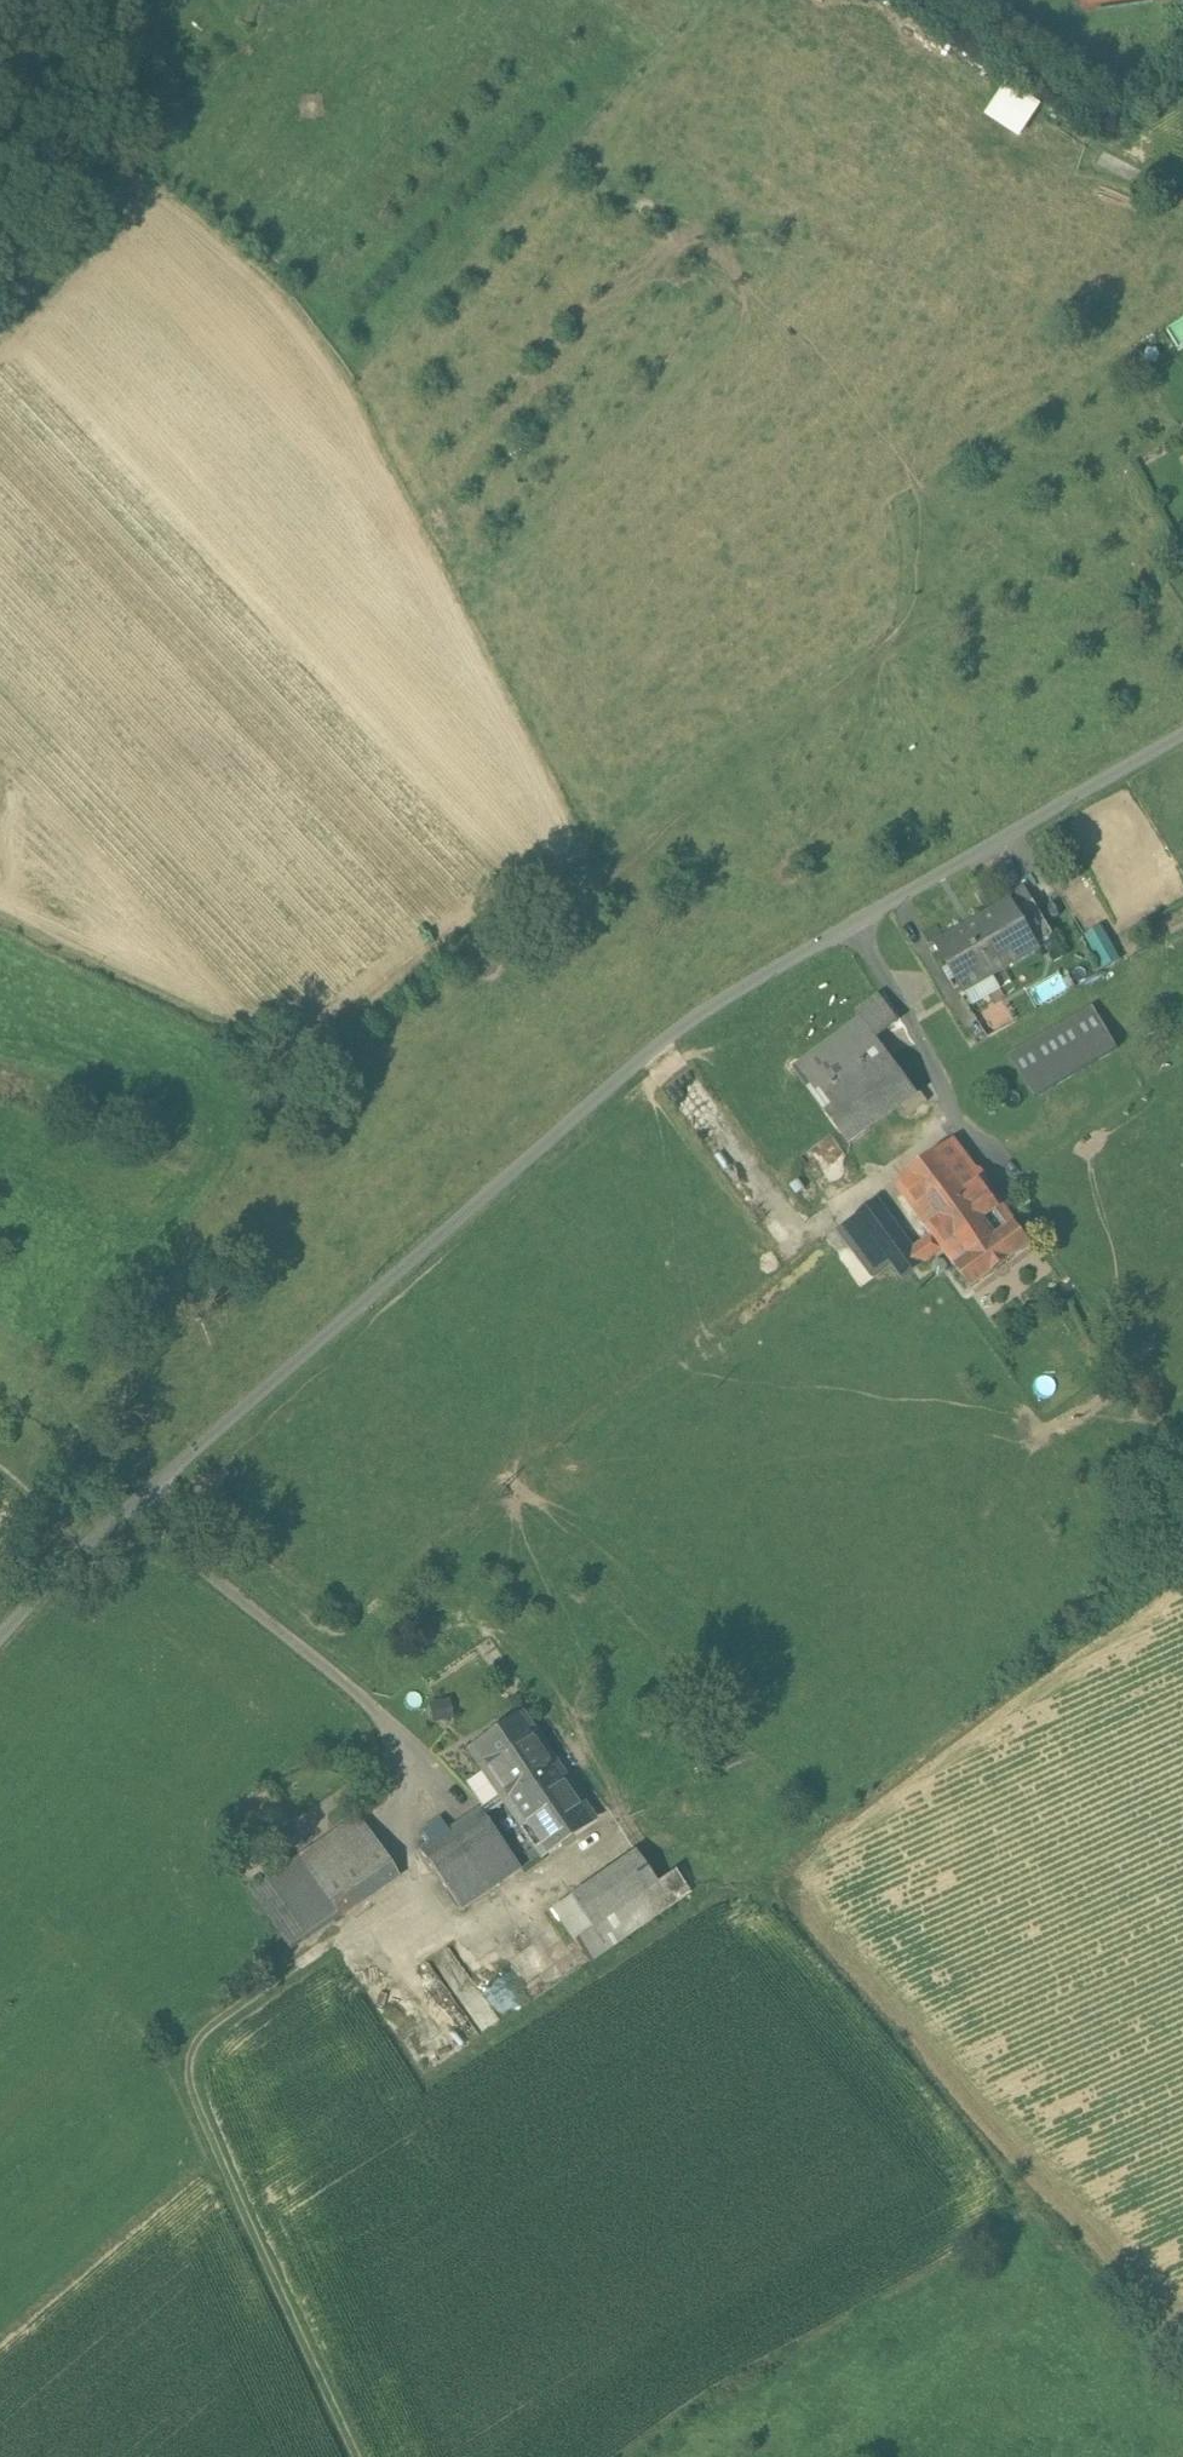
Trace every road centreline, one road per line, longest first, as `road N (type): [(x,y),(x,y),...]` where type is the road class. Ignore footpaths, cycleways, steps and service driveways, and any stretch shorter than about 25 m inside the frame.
road 1 (residential): [(1182,733),(684,1023),(121,1510),(0,1643)]
road 2 (track): [(356,2456),(184,2074),(198,2034),(403,1899)]

